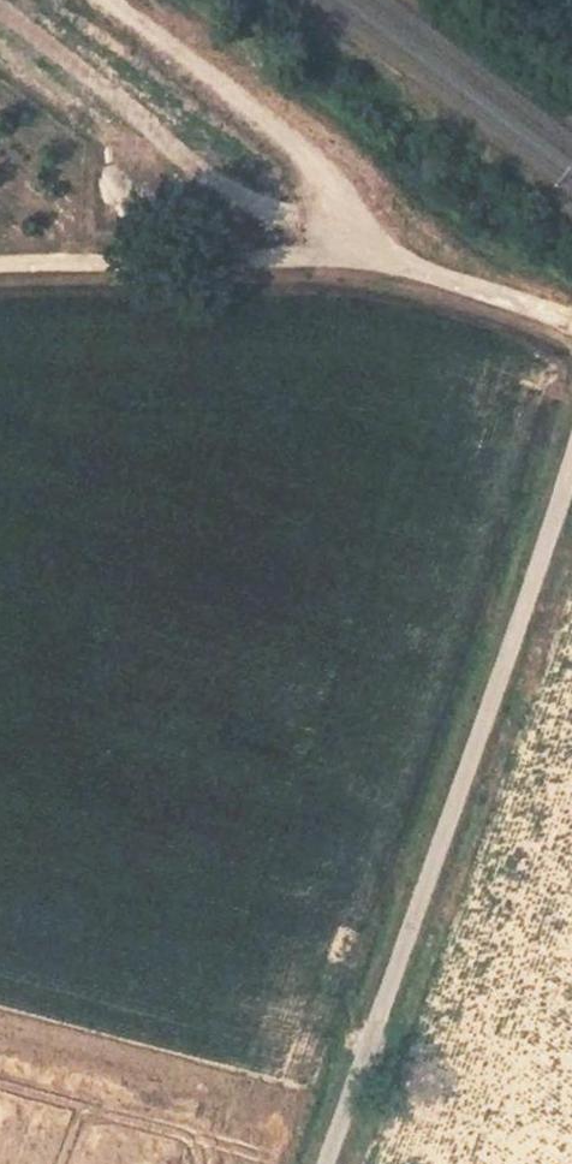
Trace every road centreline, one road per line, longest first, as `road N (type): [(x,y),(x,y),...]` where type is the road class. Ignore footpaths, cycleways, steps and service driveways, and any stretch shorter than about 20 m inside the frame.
road 1 (unclassified): [(317,1163),(571,446)]
road 2 (track): [(571,322),(357,246),(309,256),(0,266)]
road 3 (track): [(112,0),(302,144),(357,246)]

